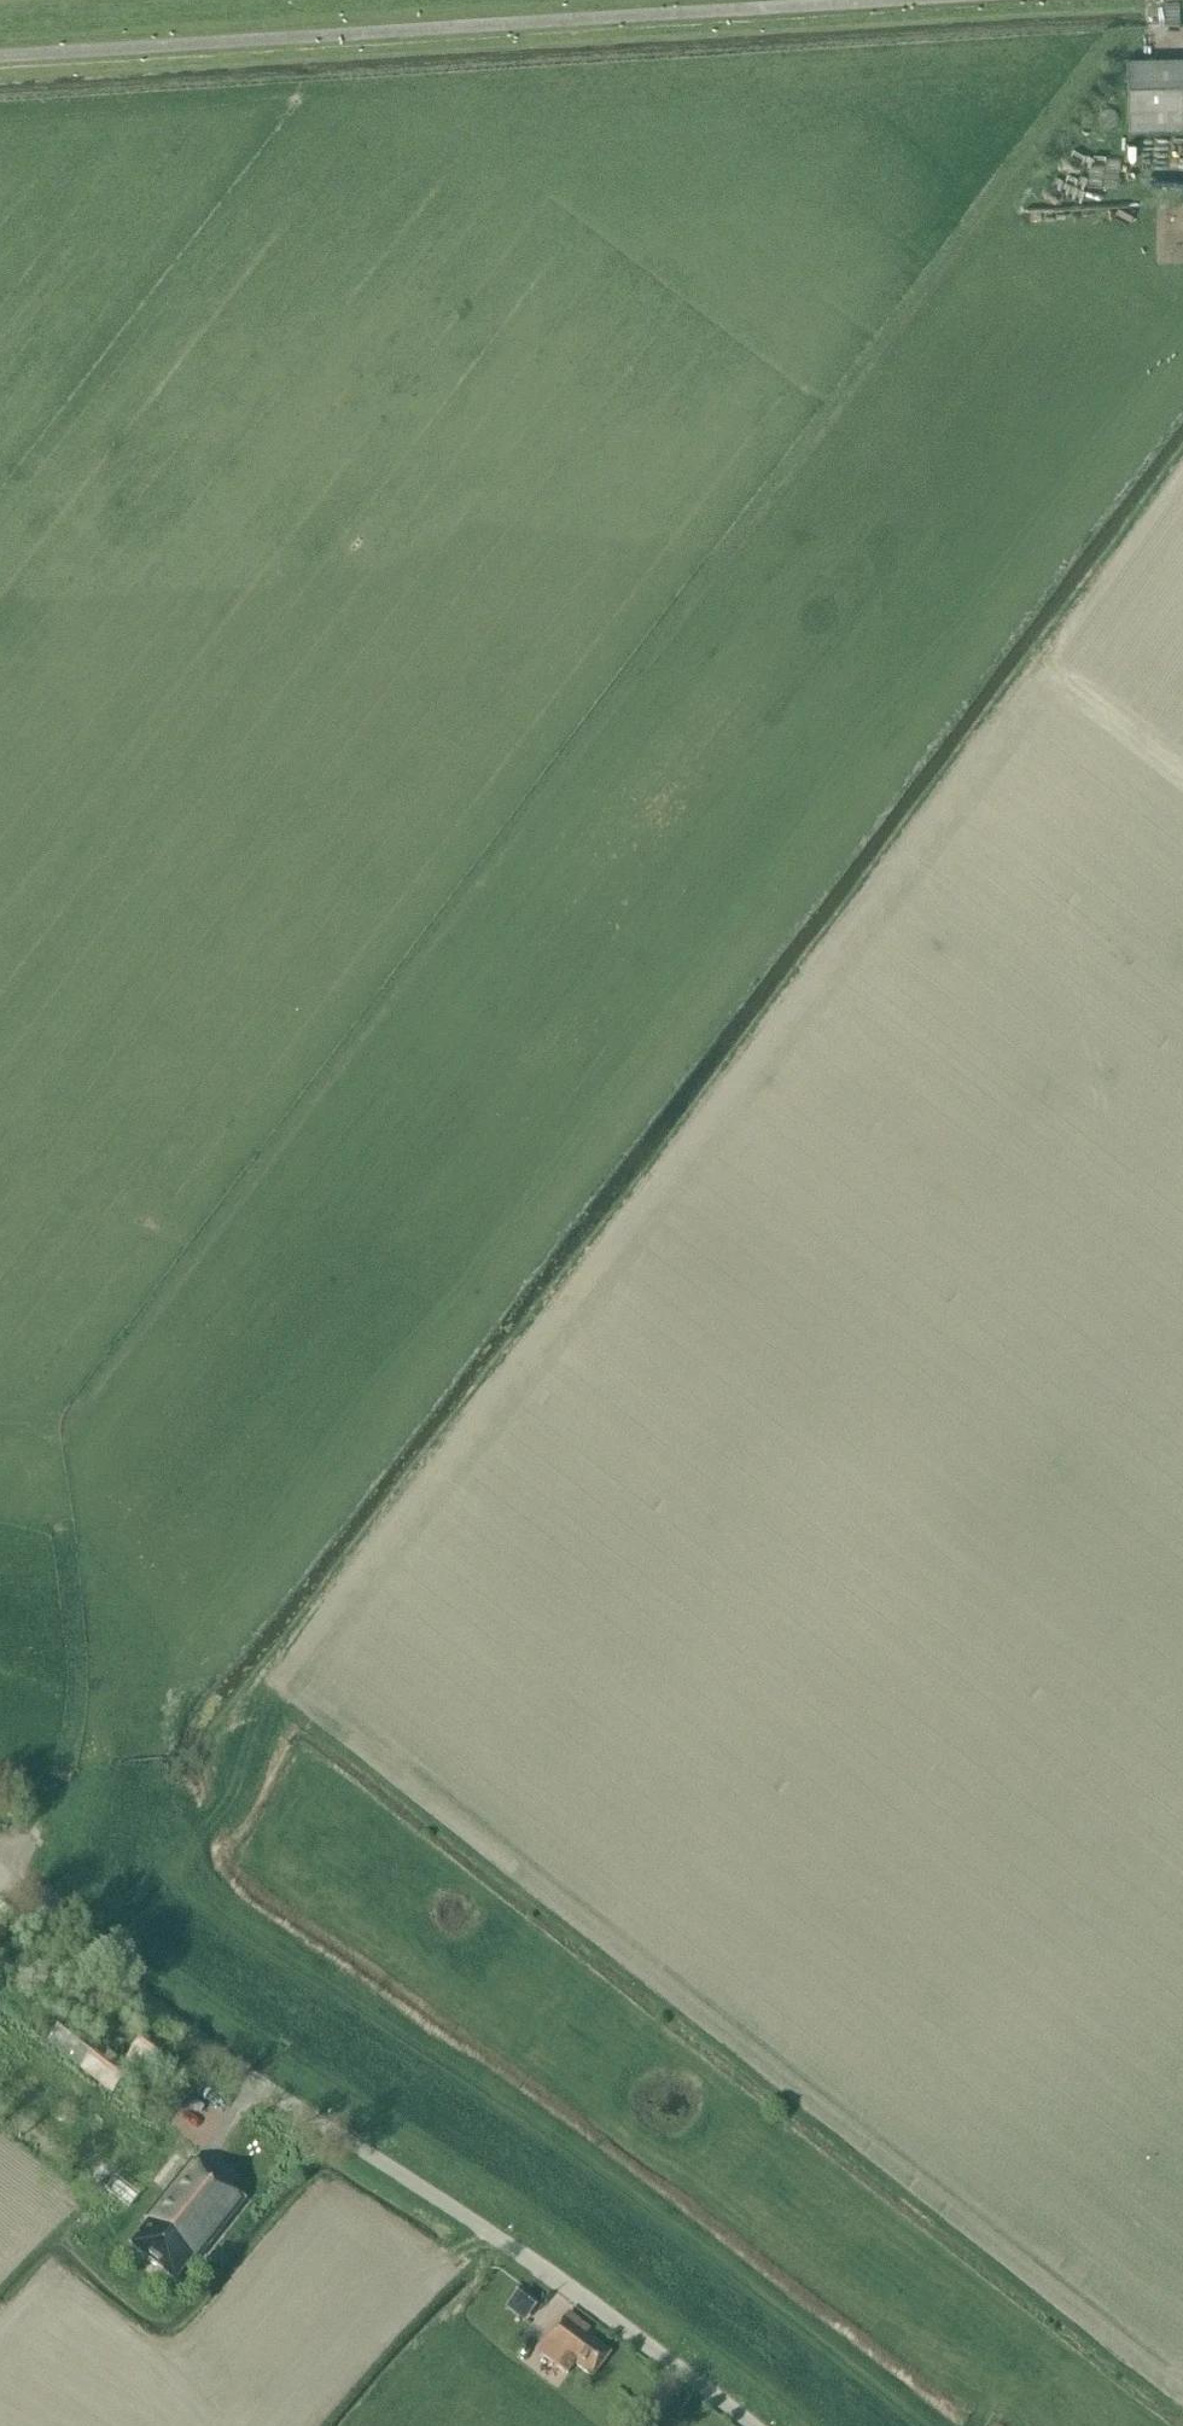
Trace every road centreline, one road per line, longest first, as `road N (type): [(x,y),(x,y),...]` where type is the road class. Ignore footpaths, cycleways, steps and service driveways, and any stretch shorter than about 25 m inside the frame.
road 1 (unclassified): [(747,2425),(545,2273),(109,1977),(0,1876)]

